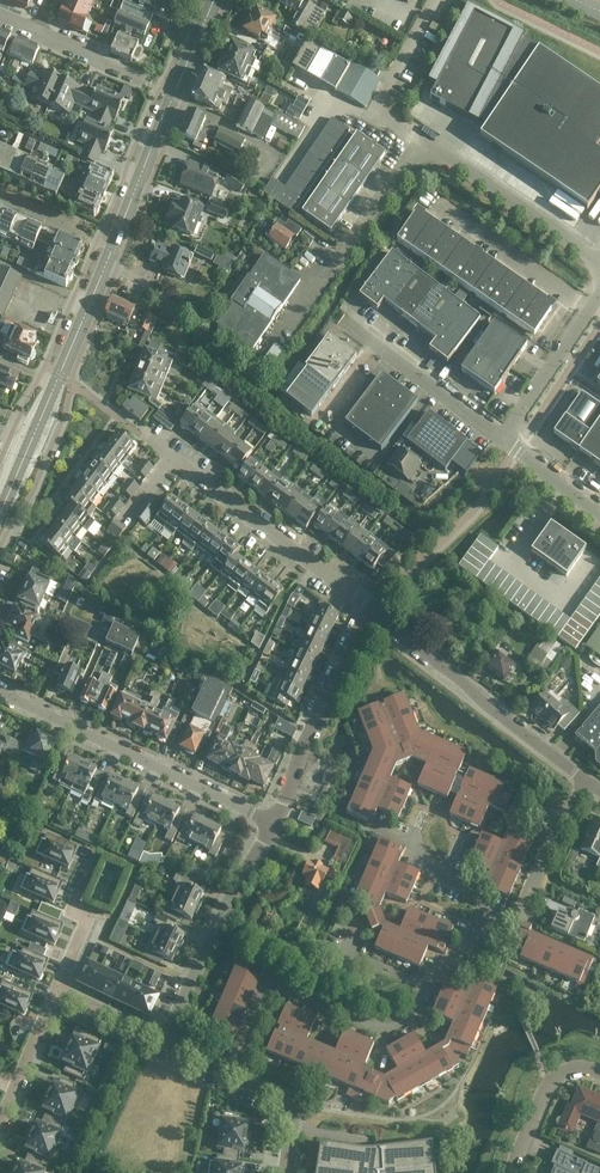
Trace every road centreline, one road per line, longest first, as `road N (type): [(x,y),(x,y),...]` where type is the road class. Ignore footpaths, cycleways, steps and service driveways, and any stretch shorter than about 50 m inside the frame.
road 1 (primary): [(0,515),(213,0)]
road 2 (residential): [(272,819),(0,692)]
road 3 (residential): [(587,777),(376,617)]
road 4 (unclassified): [(265,351),(423,140)]
road 5 (residential): [(376,617),(358,595),(171,453)]
road 6 (residential): [(163,1042),(272,819)]
road 7 (residential): [(272,819),(310,732),(376,617)]
road 8 (unclassified): [(599,263),(423,140)]
road 9 (unclassified): [(501,437),(348,323)]
road 10 (residential): [(587,777),(559,818),(521,913),(487,904)]
road 11 (unclassified): [(501,437),(599,292)]
road 12 (residential): [(95,856),(72,910),(89,918),(56,993)]
road 13 (residential): [(511,1172),(548,1089),(569,1072),(599,1076)]
road 14 (residential): [(228,1072),(274,981),(313,997)]
road 15 (residential): [(425,985),(345,953),(313,997)]
road 16 (residential): [(313,997),(388,1027),(408,1018),(425,985)]
road 17 (residential): [(0,1121),(56,993)]
road 18 (residential): [(284,1172),(290,1107),(228,1072)]
road 19 (unclassified): [(374,111),(362,115),(332,100),(282,173)]
road 20 (unclassified): [(374,111),(433,0)]

